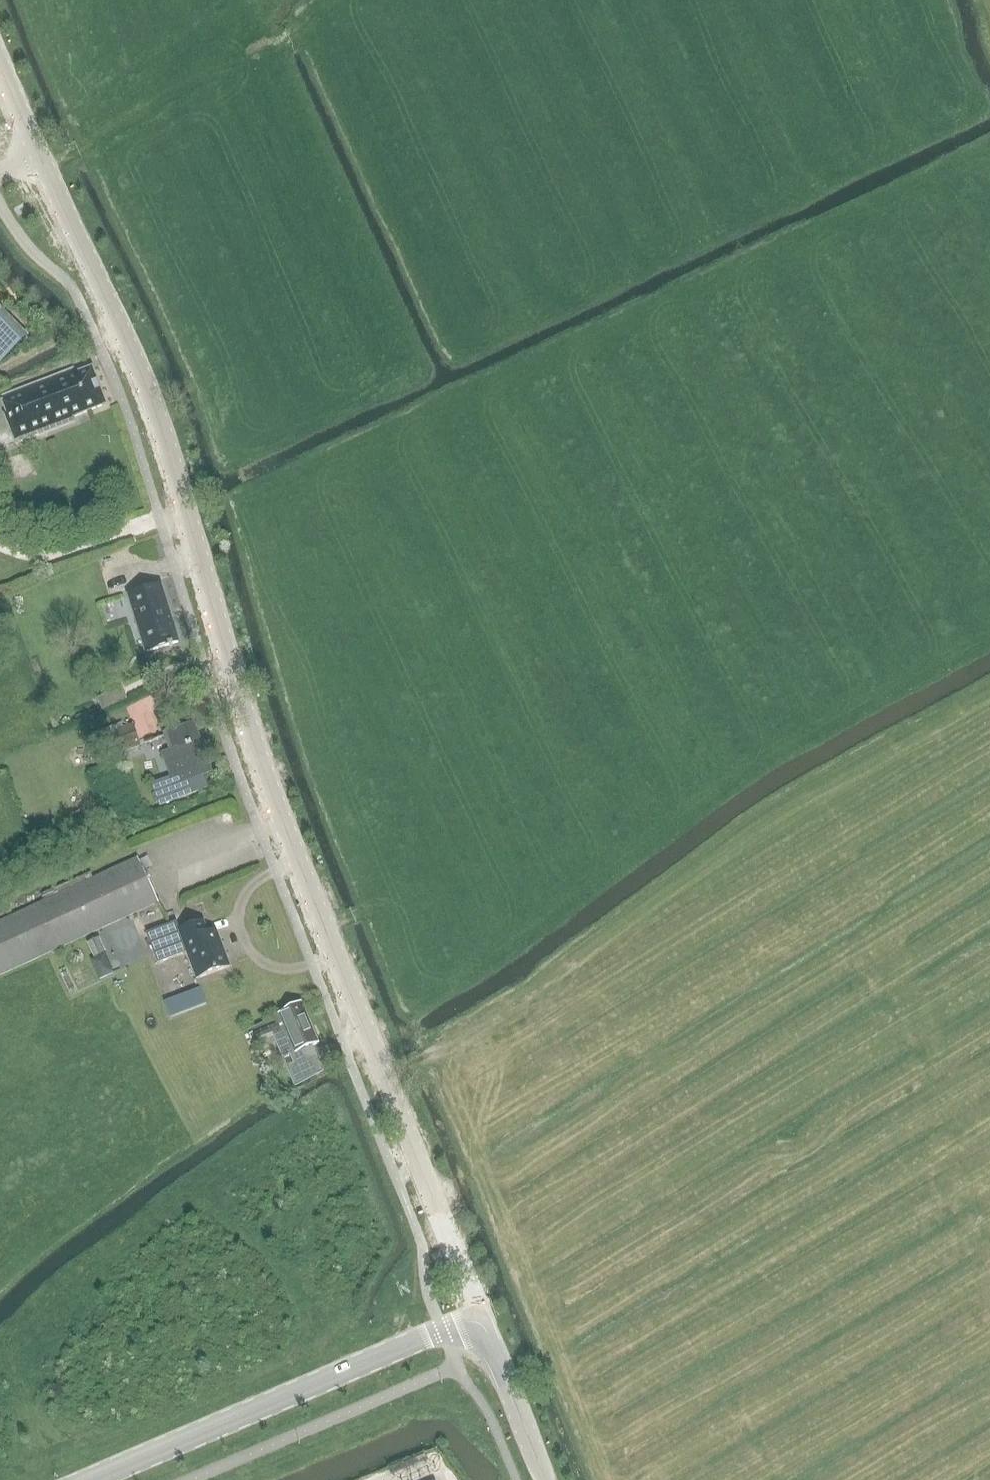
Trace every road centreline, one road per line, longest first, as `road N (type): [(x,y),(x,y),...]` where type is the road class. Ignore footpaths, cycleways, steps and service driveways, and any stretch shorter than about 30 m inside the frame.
road 1 (unclassified): [(446,1232),(266,780),(146,392),(38,153)]
road 2 (tertiary): [(93,1479),(479,1315)]
road 3 (tertiary): [(545,1479),(479,1315)]

